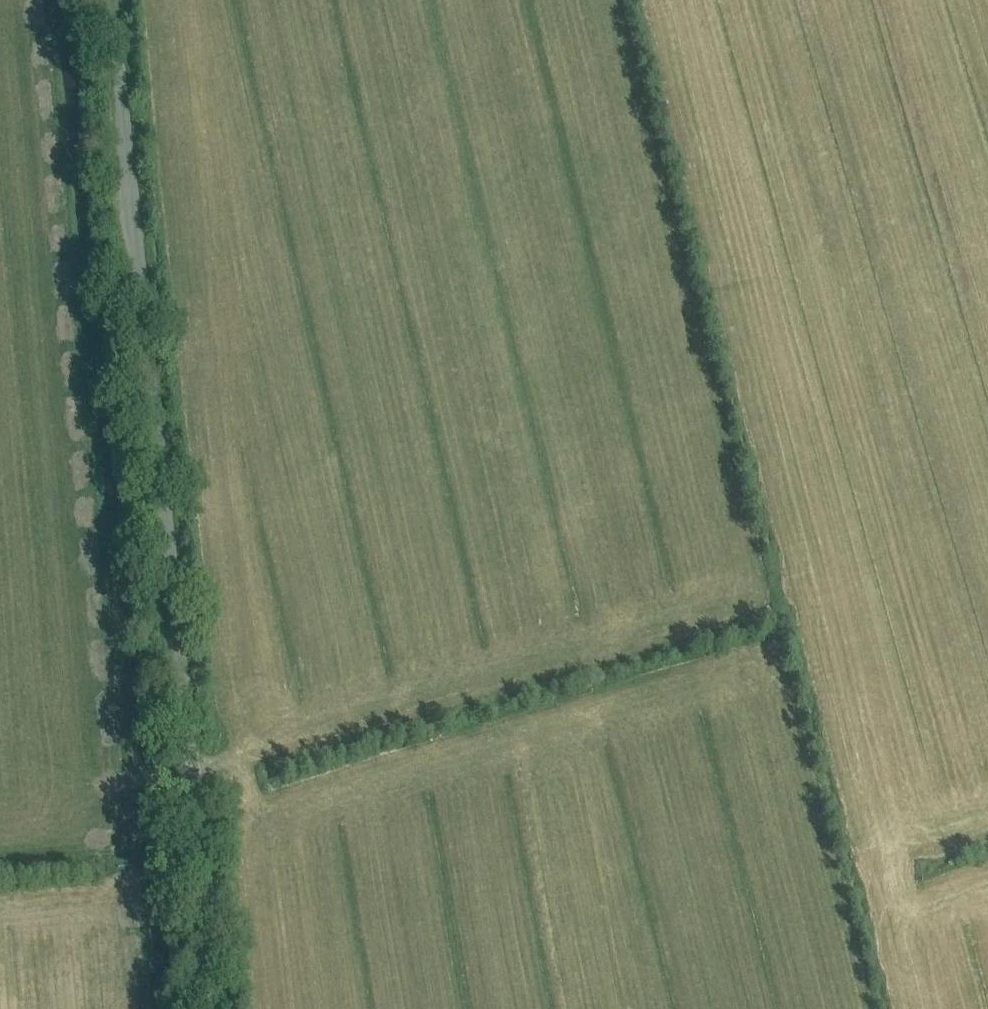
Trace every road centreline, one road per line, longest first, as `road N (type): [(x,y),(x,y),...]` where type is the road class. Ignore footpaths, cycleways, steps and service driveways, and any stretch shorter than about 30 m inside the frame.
road 1 (unclassified): [(215,1008),(111,0)]

